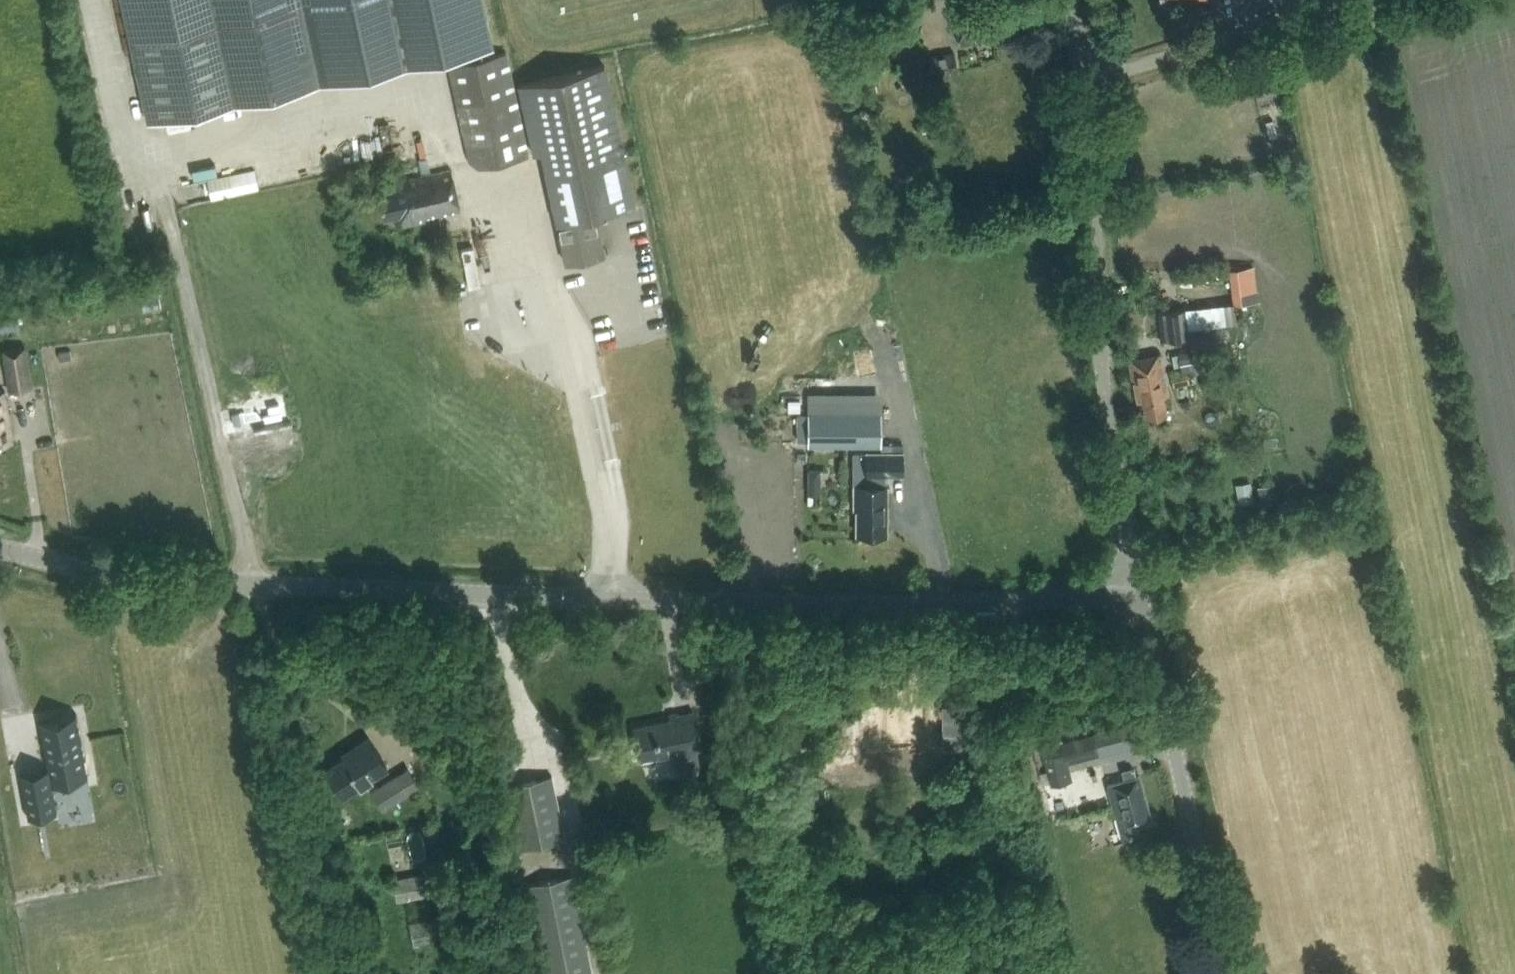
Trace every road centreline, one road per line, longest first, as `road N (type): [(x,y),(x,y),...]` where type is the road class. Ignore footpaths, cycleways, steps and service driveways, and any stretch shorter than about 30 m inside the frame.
road 1 (unclassified): [(255,585),(842,603),(1002,601),(1138,582)]
road 2 (unclassified): [(1138,582),(1103,414),(1094,76)]
road 3 (unclassified): [(1226,973),(1138,582)]
road 4 (unclassified): [(255,585),(85,570),(0,547)]
road 5 (unclassified): [(1094,76),(1340,0)]

